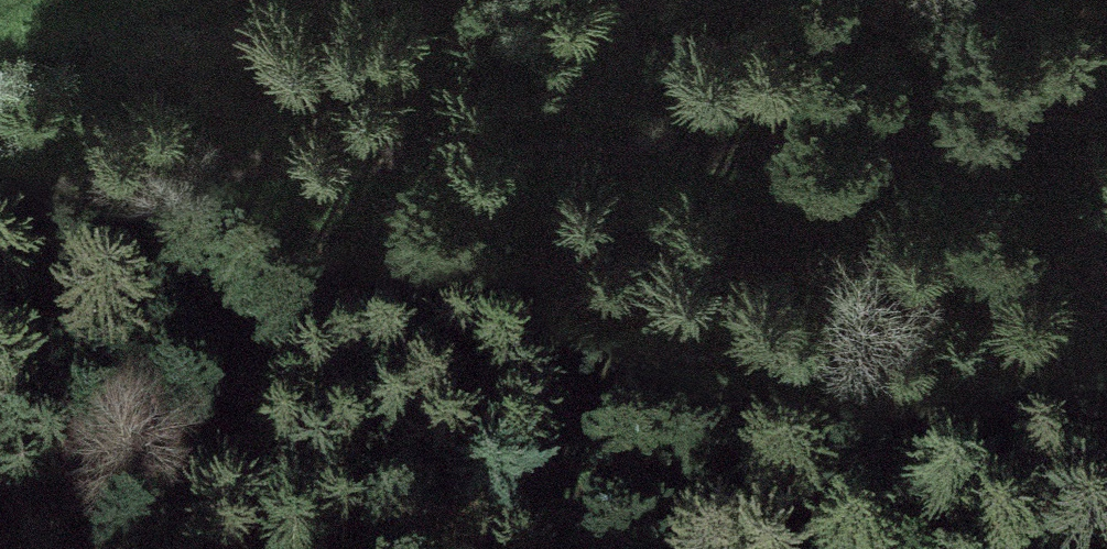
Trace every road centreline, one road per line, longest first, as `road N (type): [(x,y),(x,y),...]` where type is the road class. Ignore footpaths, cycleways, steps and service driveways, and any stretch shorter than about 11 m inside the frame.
road 1 (track): [(0,189),(148,186),(380,231),(1106,412)]
road 2 (track): [(148,186),(454,157),(789,155),(958,137),(1106,102)]

